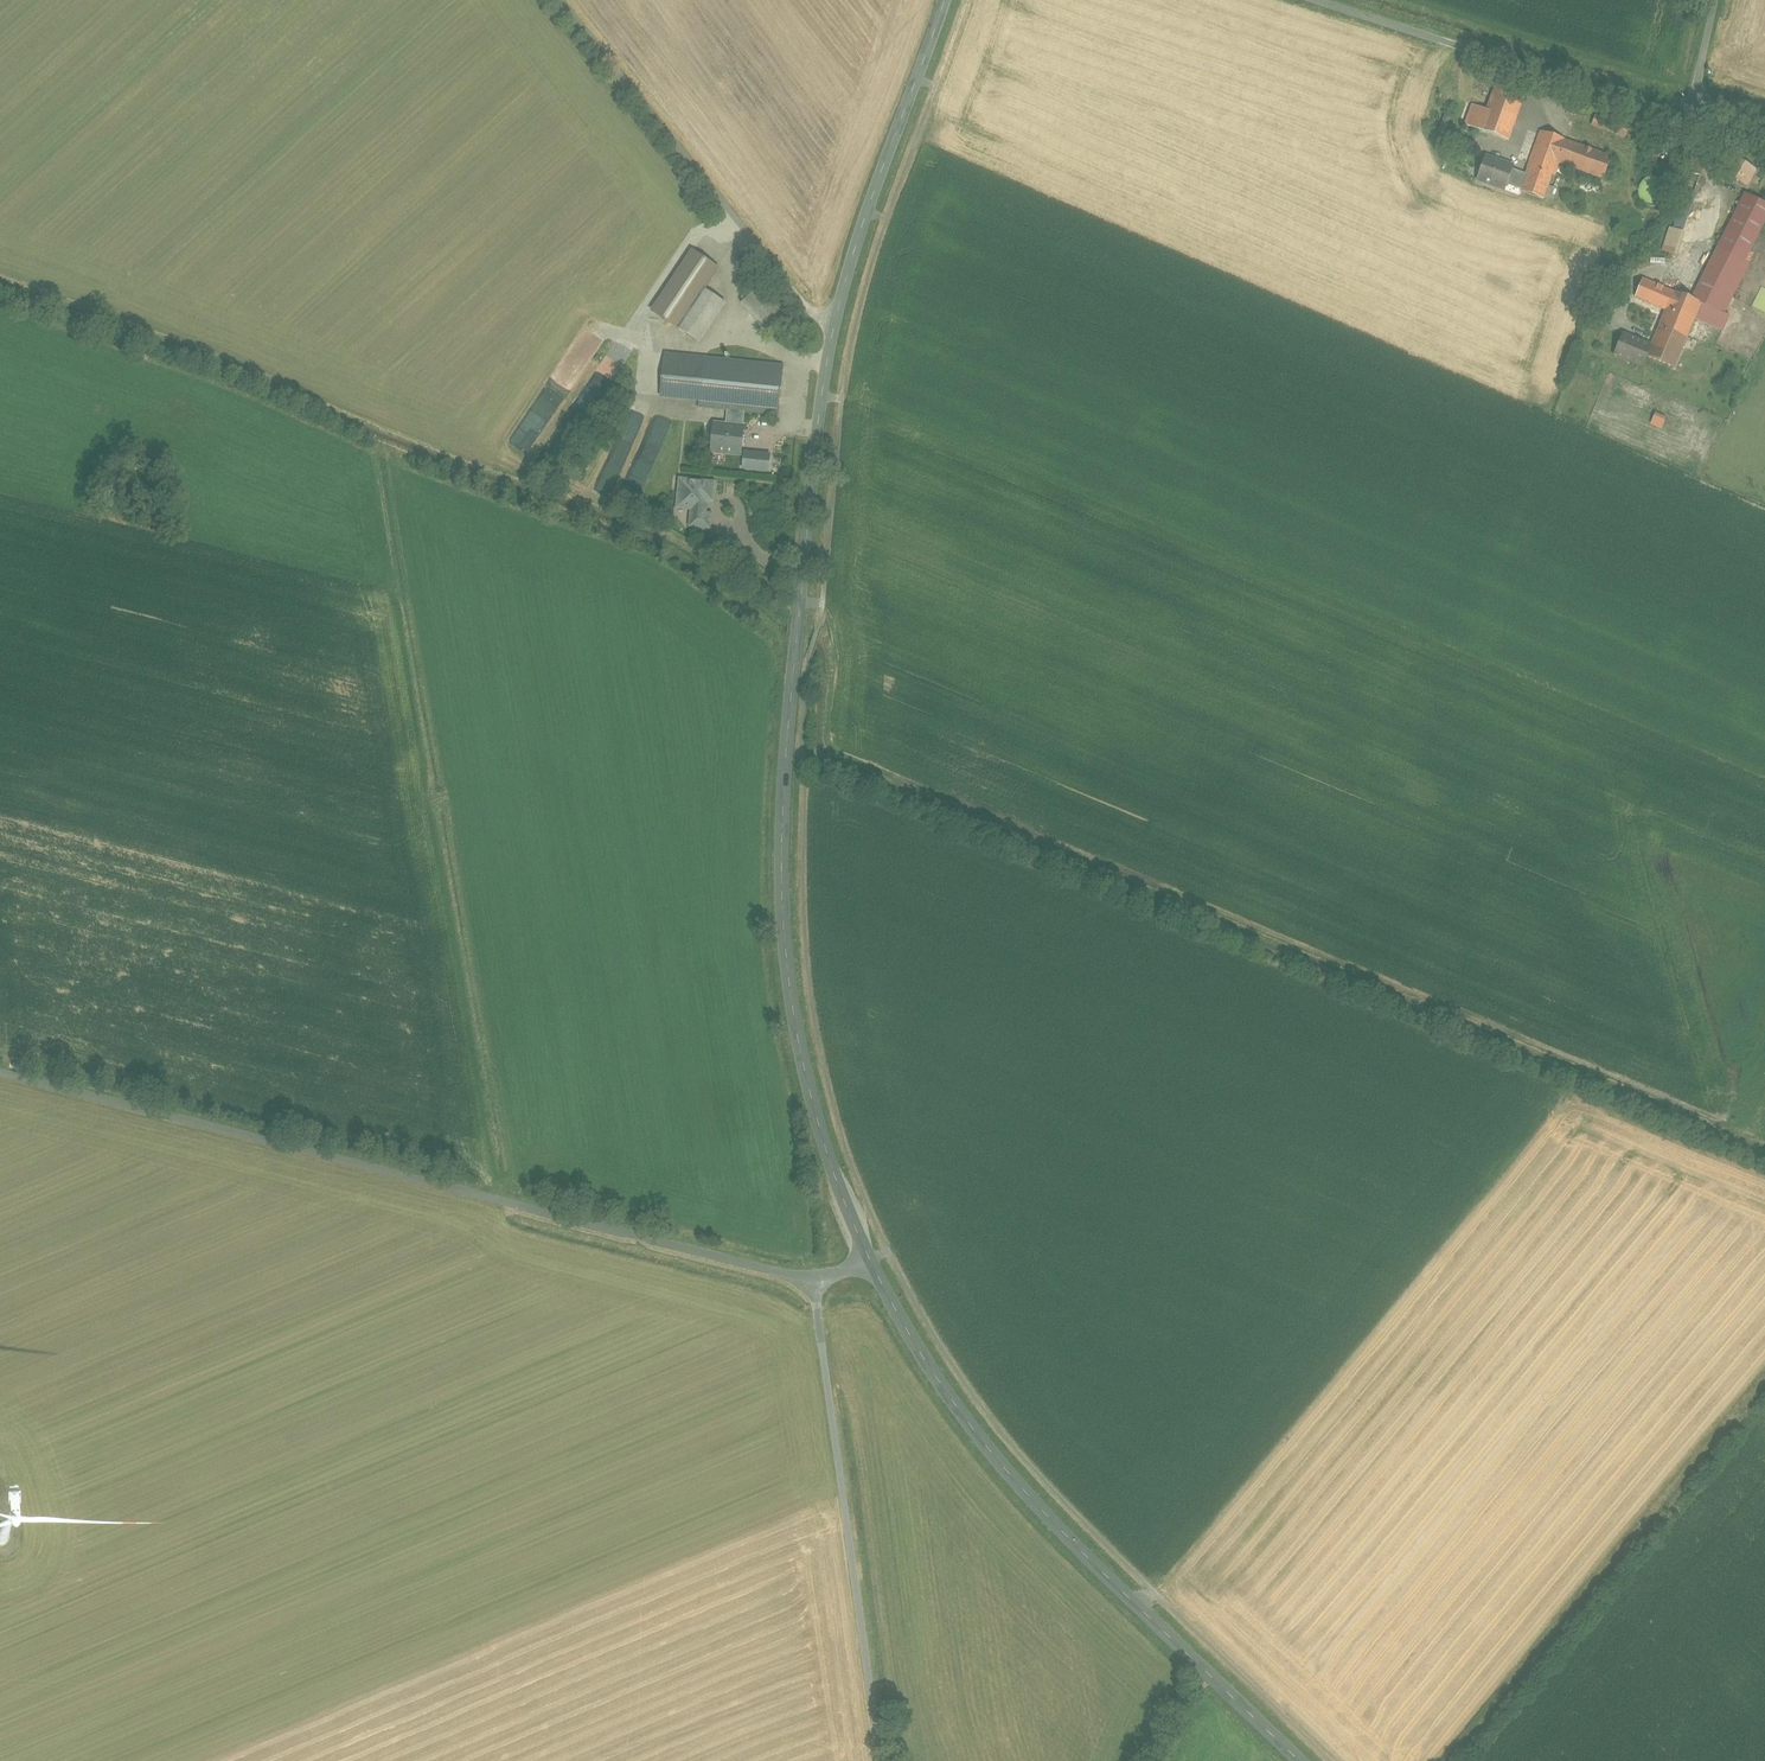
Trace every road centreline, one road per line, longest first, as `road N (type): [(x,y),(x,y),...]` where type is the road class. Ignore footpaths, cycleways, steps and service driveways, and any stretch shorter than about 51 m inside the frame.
road 1 (tertiary): [(834,327),(794,662),(782,906),(810,1095),(833,1174),(872,1262)]
road 2 (unclassified): [(811,1283),(0,1077)]
road 3 (tertiary): [(872,1262),(929,1366),(1005,1469),(1299,1760)]
road 4 (unclassified): [(879,1760),(811,1283)]
road 5 (unclassified): [(834,327),(800,306),(554,0)]
road 6 (residential): [(1694,97),(1648,107),(1317,0)]
road 7 (tertiary): [(944,0),(865,215),(834,327)]

